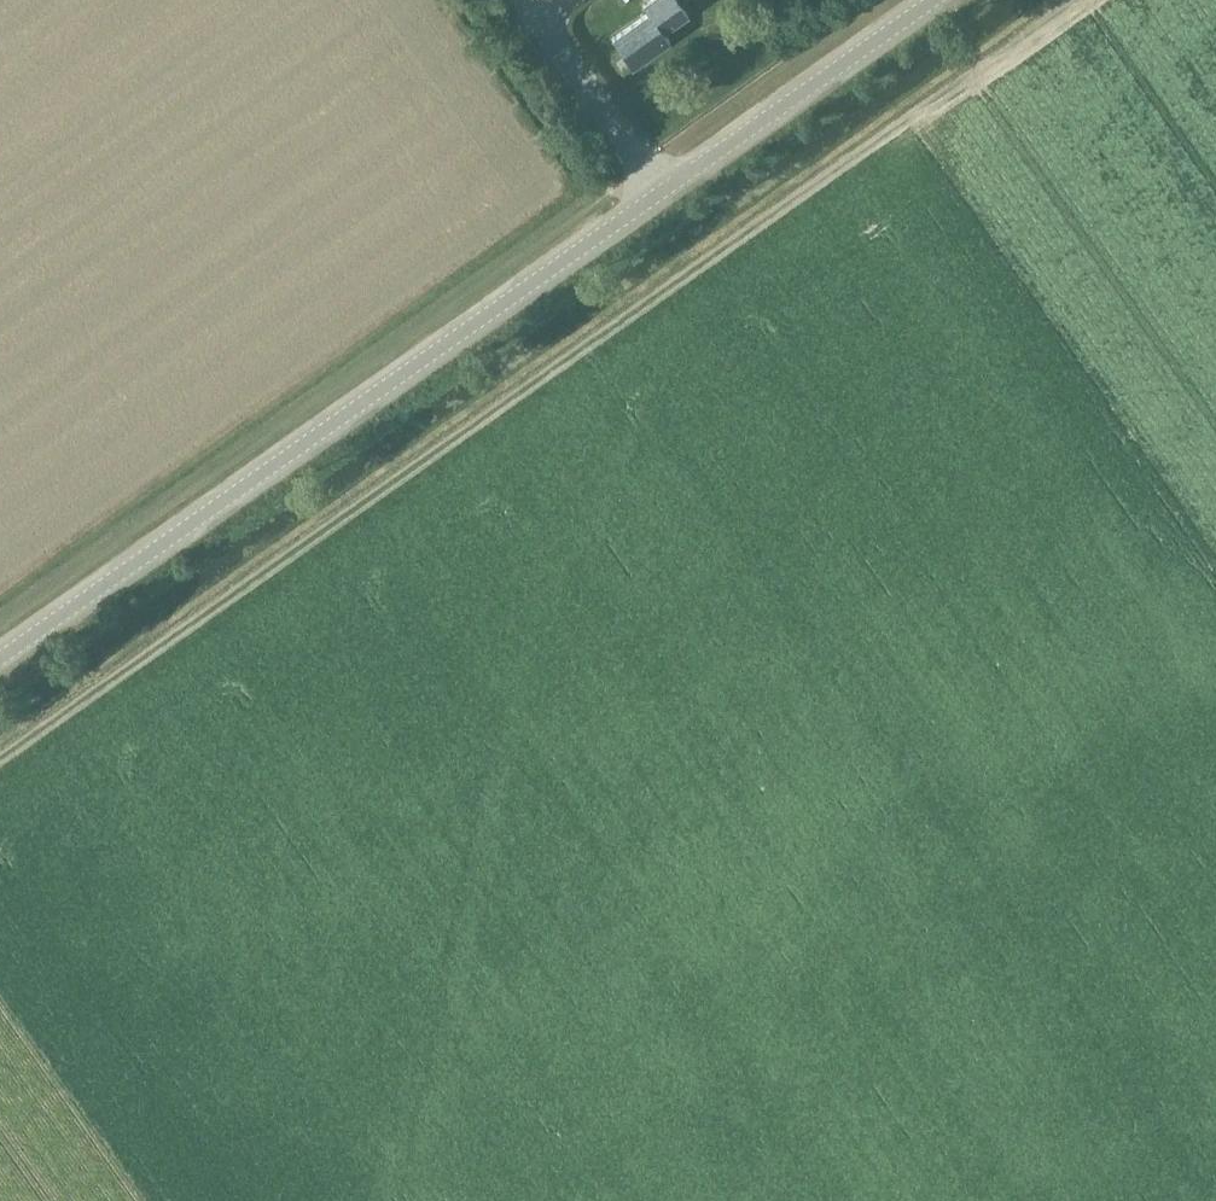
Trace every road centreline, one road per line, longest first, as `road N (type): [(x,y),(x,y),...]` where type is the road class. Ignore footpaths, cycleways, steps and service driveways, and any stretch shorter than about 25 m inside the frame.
road 1 (unclassified): [(0,659),(933,0)]

